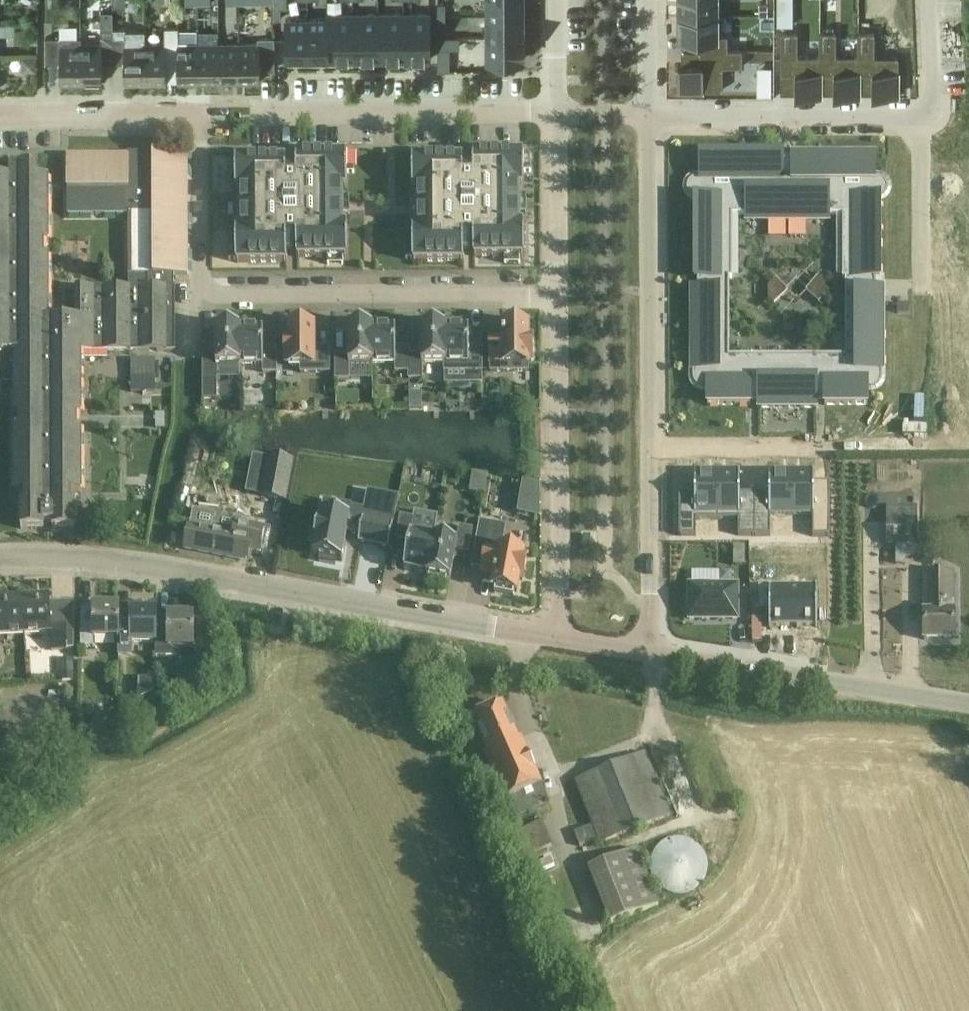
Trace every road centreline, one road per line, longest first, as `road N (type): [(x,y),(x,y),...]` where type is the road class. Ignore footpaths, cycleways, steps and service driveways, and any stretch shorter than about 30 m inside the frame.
road 1 (unclassified): [(559,639),(163,569),(0,559)]
road 2 (residential): [(557,297),(205,291),(200,118)]
road 3 (residential): [(557,297),(559,639)]
road 4 (residential): [(650,452),(647,114)]
road 5 (unclassified): [(968,704),(651,655)]
road 6 (residential): [(555,113),(252,115)]
road 7 (residential): [(922,121),(668,122),(647,114)]
road 8 (residential): [(651,655),(650,452)]
road 9 (residential): [(0,118),(200,118)]
road 10 (residential): [(555,113),(557,297)]
road 11 (residential): [(922,121),(921,287)]
road 12 (residential): [(650,452),(814,450)]
road 13 (residential): [(930,0),(933,99),(922,121)]

